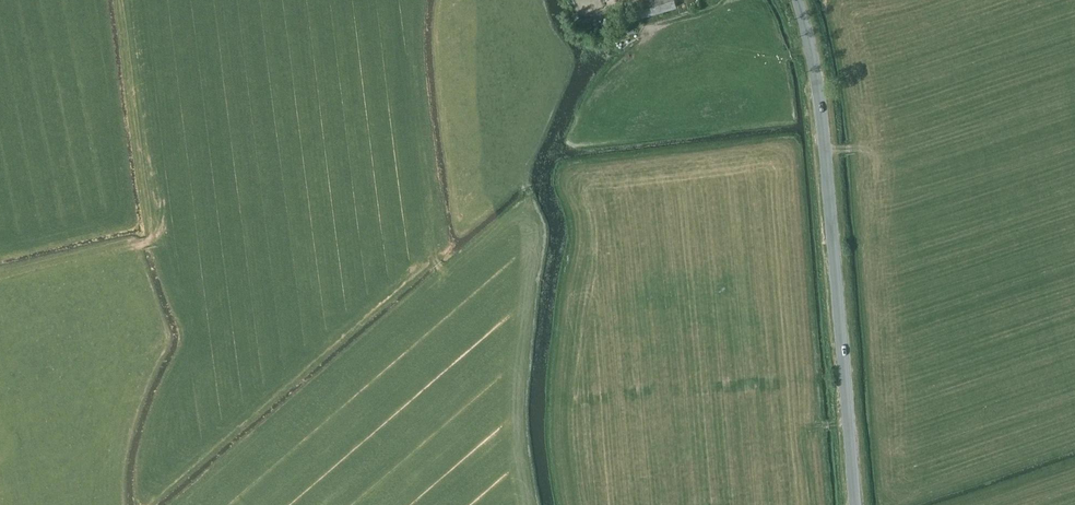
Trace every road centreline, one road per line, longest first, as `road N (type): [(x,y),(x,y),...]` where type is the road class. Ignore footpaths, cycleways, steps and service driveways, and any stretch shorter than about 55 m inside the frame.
road 1 (secondary): [(855,504),(821,112),(796,0)]

